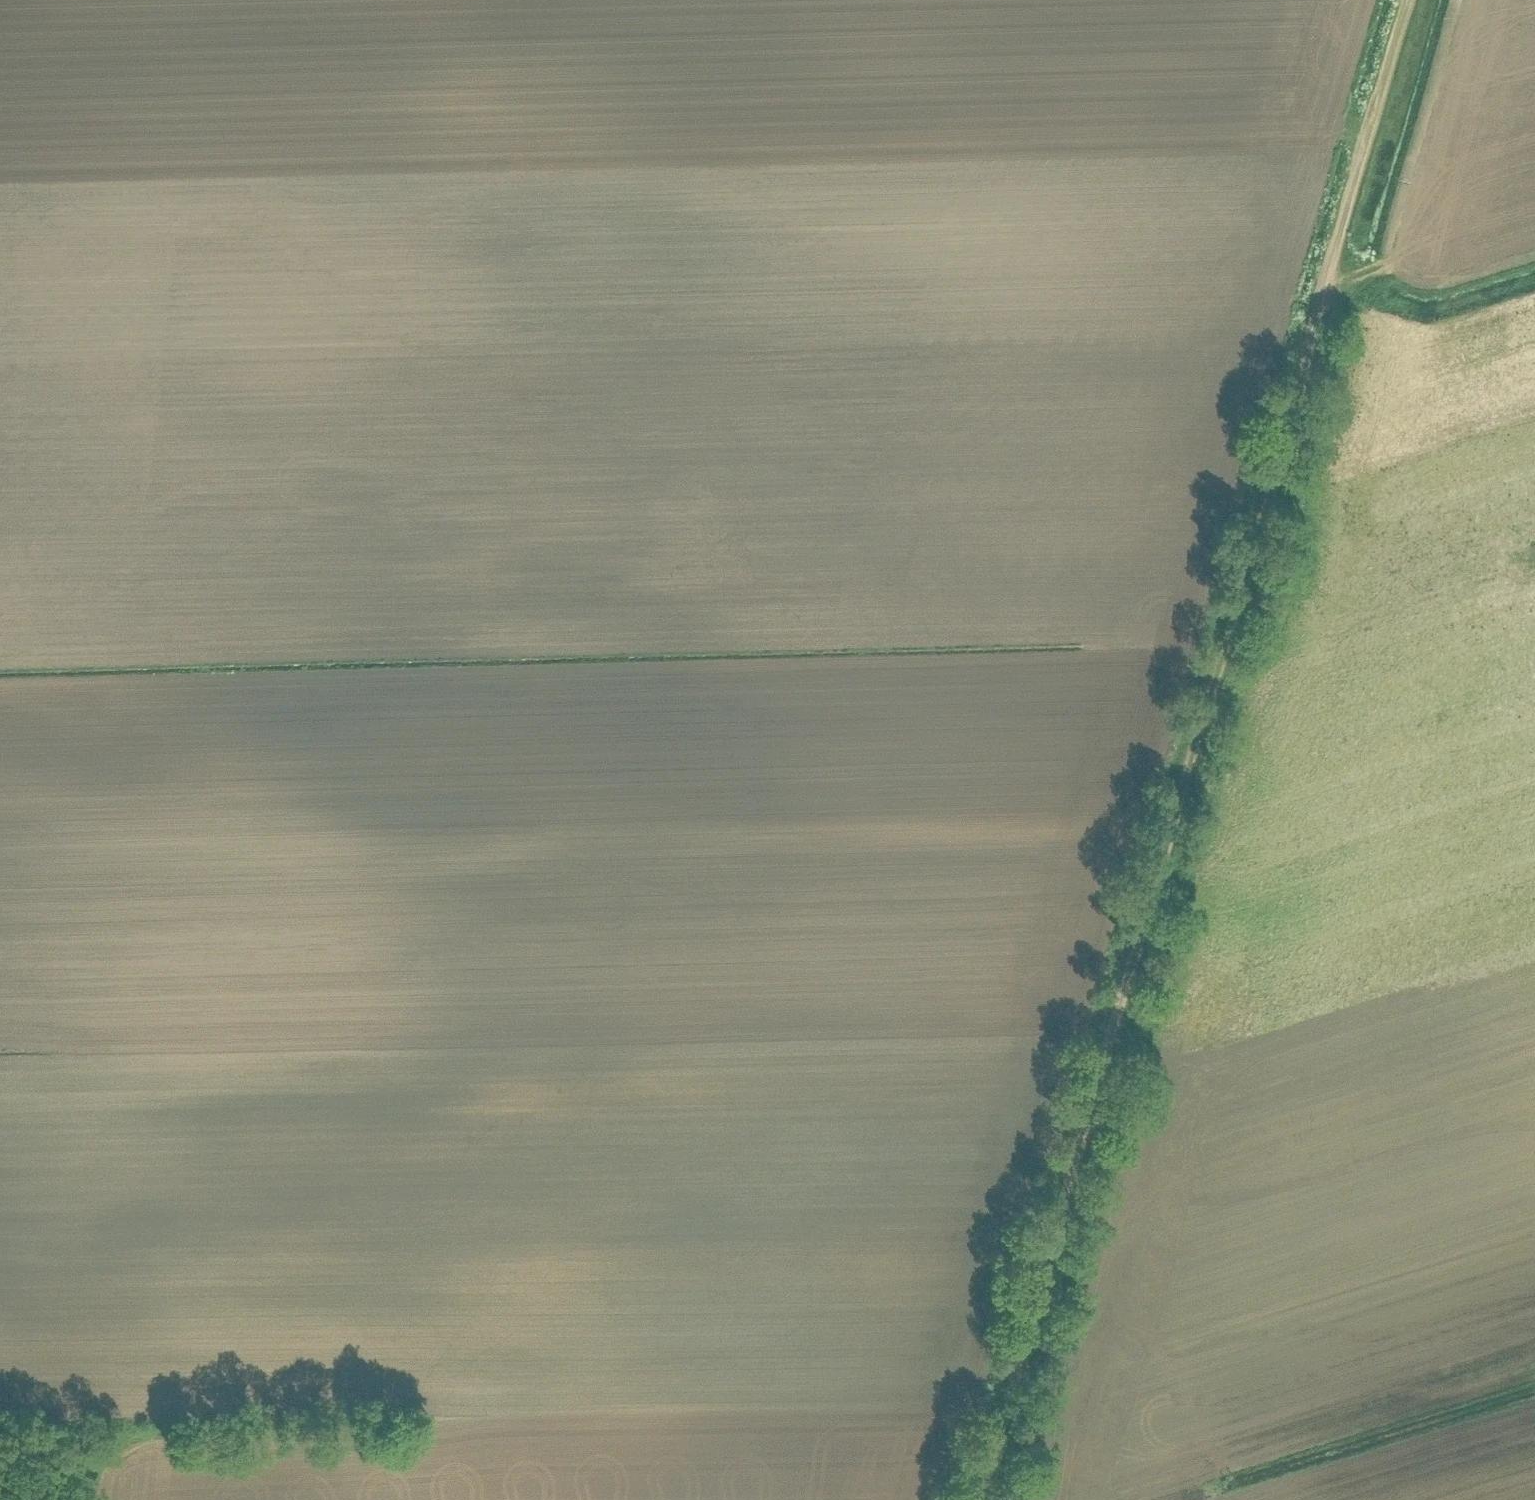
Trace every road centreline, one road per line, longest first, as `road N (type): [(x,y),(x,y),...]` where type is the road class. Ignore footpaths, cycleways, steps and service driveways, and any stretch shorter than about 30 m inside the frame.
road 1 (track): [(979,1499),(1409,0)]

